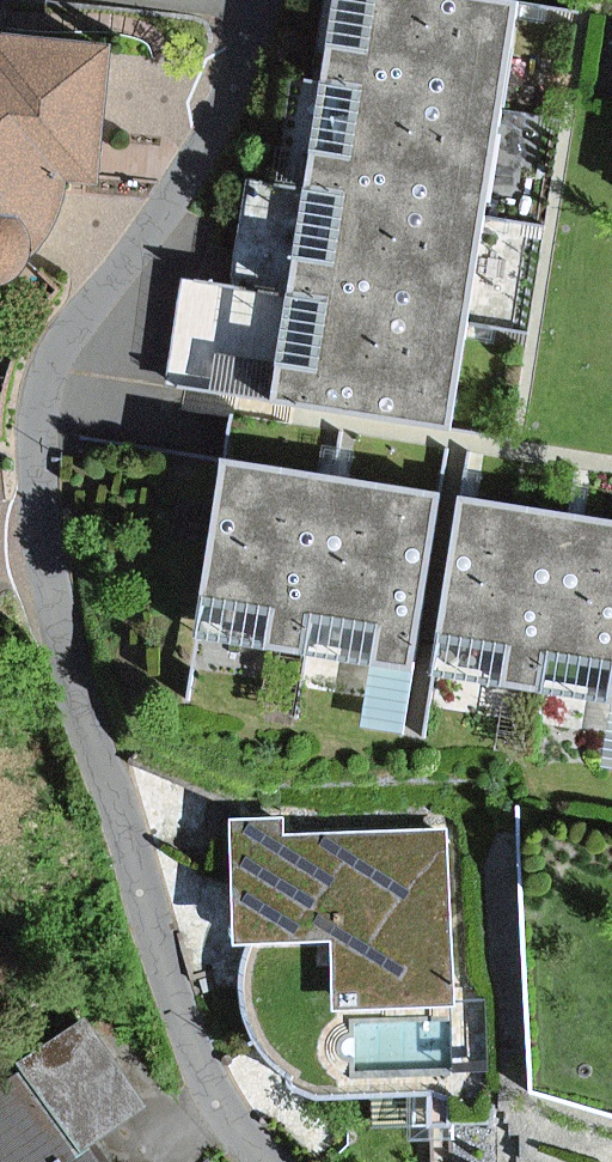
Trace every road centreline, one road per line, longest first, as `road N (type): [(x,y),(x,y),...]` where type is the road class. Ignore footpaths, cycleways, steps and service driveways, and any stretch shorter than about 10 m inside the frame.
road 1 (residential): [(286,1161),(174,967),(92,681),(57,426),(64,373),(88,323),(176,224),(256,81),(277,0)]

